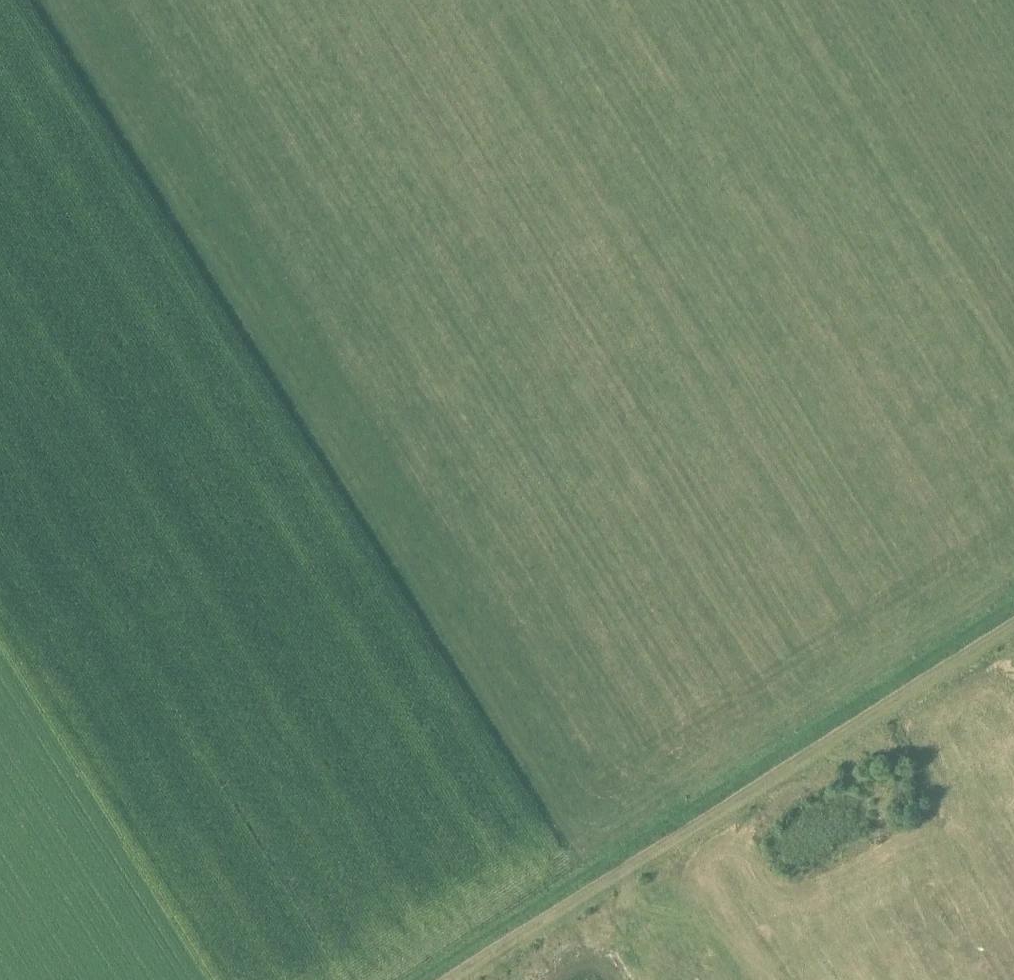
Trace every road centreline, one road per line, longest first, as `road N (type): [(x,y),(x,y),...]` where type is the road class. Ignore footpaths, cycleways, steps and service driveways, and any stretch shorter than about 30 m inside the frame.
road 1 (track): [(450,979),(1013,625)]

